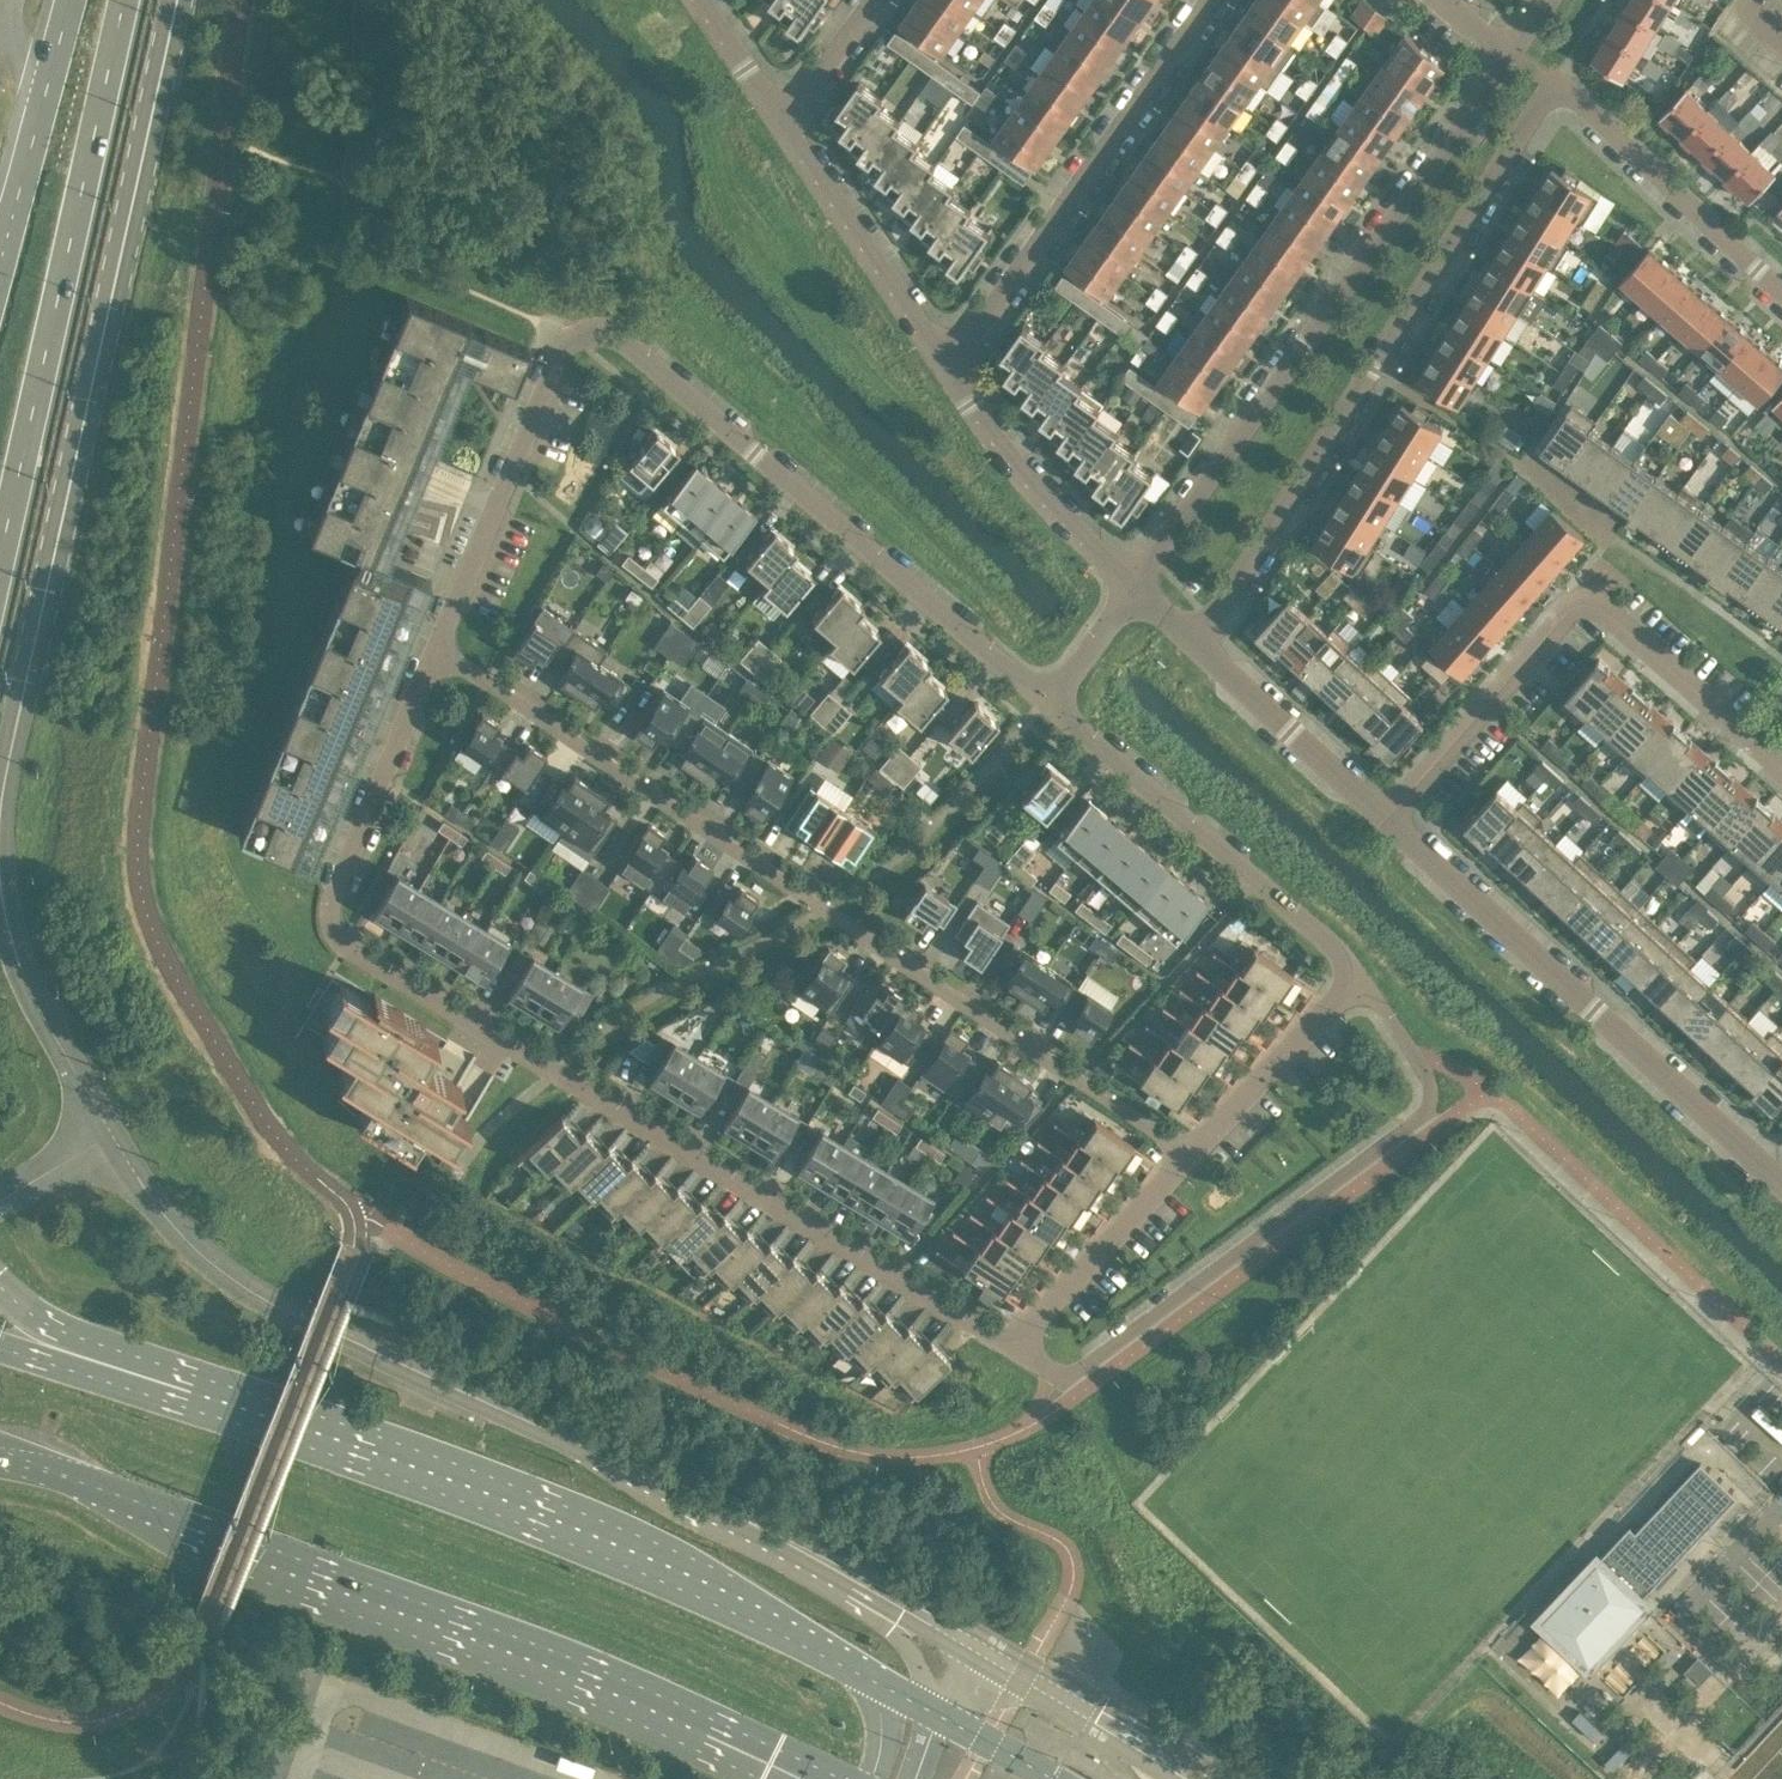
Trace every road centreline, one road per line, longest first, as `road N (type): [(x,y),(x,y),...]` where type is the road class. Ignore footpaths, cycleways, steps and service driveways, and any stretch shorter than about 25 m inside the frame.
road 1 (residential): [(1013,1350),(342,943),(335,892),(435,653)]
road 2 (residential): [(435,653),(554,363),(575,339),(597,333),(622,341),(1045,703)]
road 3 (residential): [(435,653),(1186,1157)]
road 4 (primary): [(864,1677),(737,1613),(325,1436),(191,1391)]
road 5 (primary): [(0,1456),(476,1621),(657,1694)]
road 6 (residential): [(1194,644),(1557,85)]
road 7 (residential): [(1359,979),(1416,1053),(1429,1083),(1424,1112),(1076,1372),(1047,1373),(1013,1350)]
road 8 (residential): [(1137,591),(1513,51)]
road 9 (primary): [(0,561),(128,0)]
road 10 (residential): [(1388,822),(1592,603),(1781,770)]
road 11 (residential): [(1388,822),(1781,1184)]
road 12 (residential): [(944,361),(1209,0)]
road 13 (residential): [(1045,703),(1359,979)]
road 14 (residential): [(1781,293),(1557,85)]
road 15 (residential): [(944,361),(1042,499),(1137,591)]
road 16 (residential): [(781,115),(944,361)]
road 17 (primary): [(75,0),(0,275)]
road 18 (residential): [(1194,644),(1388,822)]
road 19 (residential): [(1186,1157),(1013,1350)]
road 20 (residential): [(1359,979),(1186,1157)]
road 21 (primary): [(191,1391),(61,1334),(0,1287)]
road 22 (primary): [(1052,1778),(864,1677)]
road 23 (primary): [(657,1694),(843,1778)]
road 24 (secondary): [(191,1391),(0,1347)]
road 25 (residential): [(1045,703),(1137,591)]
road 26 (residential): [(781,115),(867,0)]
road 27 (residential): [(702,0),(781,115)]
road 28 (unclassified): [(657,1694),(704,1752),(762,1778)]

